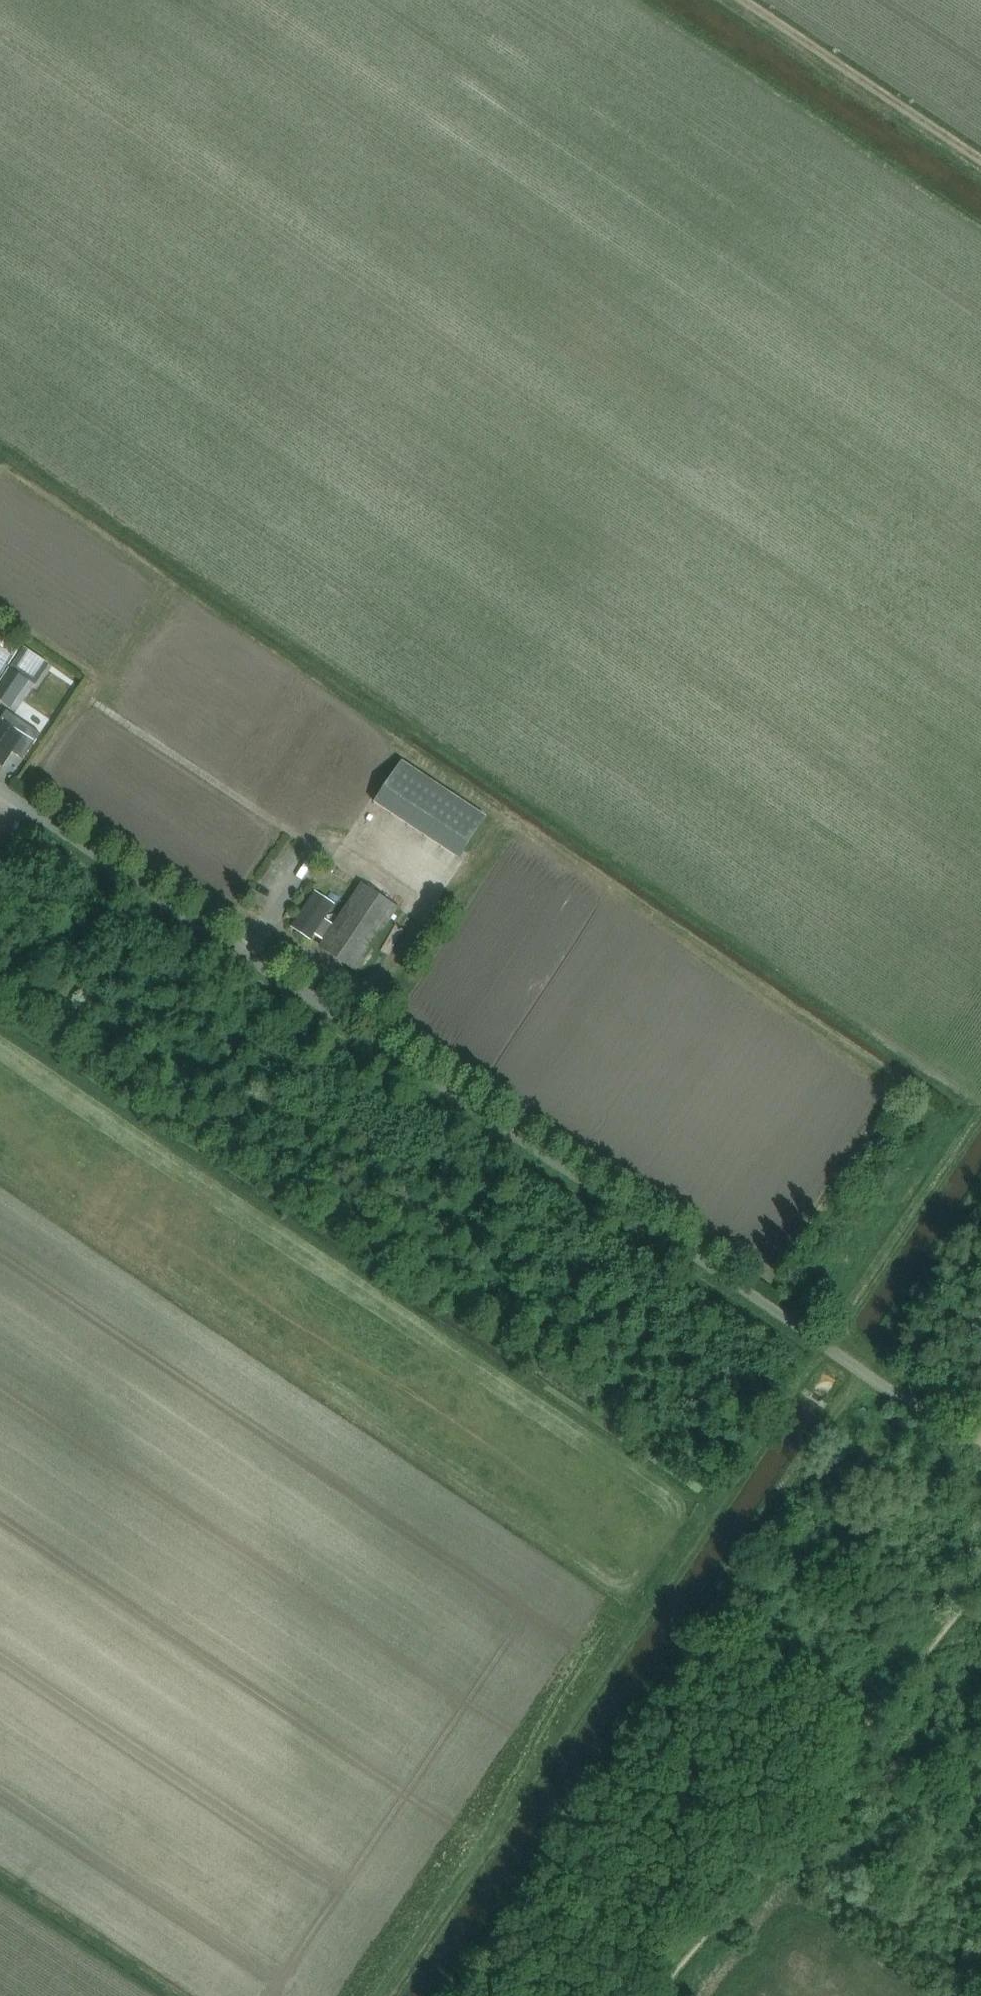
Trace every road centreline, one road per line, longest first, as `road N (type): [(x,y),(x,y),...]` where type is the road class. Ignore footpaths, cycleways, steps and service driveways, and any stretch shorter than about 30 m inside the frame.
road 1 (unclassified): [(980,1451),(0,789)]

